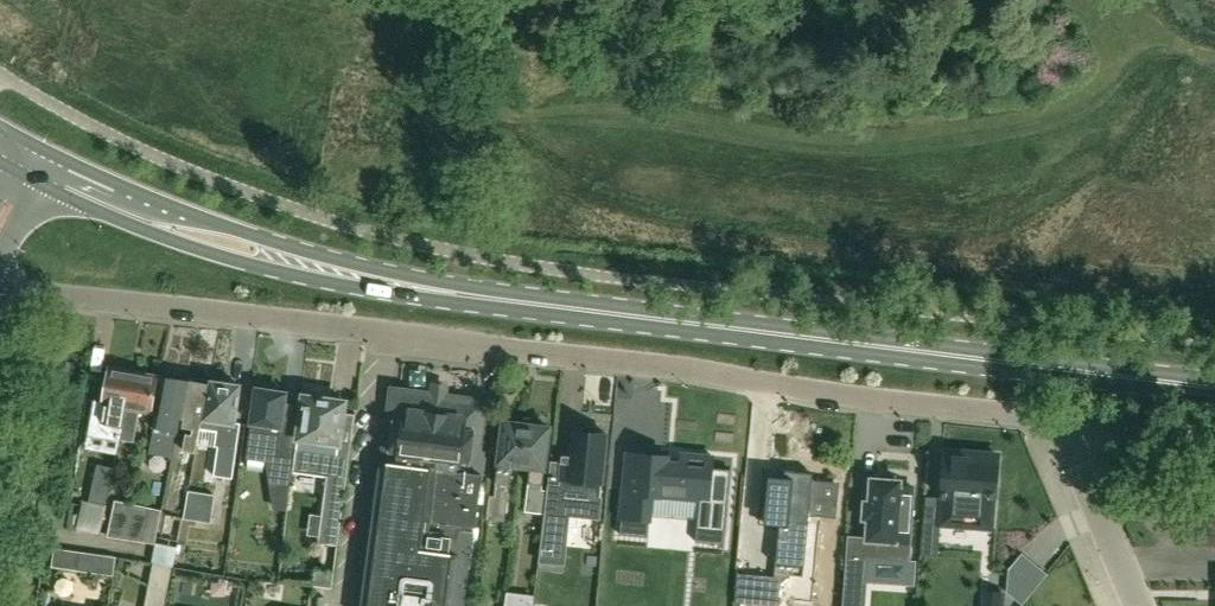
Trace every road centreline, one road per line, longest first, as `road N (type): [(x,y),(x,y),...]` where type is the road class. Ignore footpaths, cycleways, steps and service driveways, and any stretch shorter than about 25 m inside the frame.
road 1 (primary): [(33,164),(150,217),(372,280),(1214,387)]
road 2 (unclassified): [(1071,421),(36,293),(0,280)]
road 3 (residential): [(1140,605),(1078,459),(1071,421)]
road 4 (unclassified): [(1214,437),(1071,421)]

